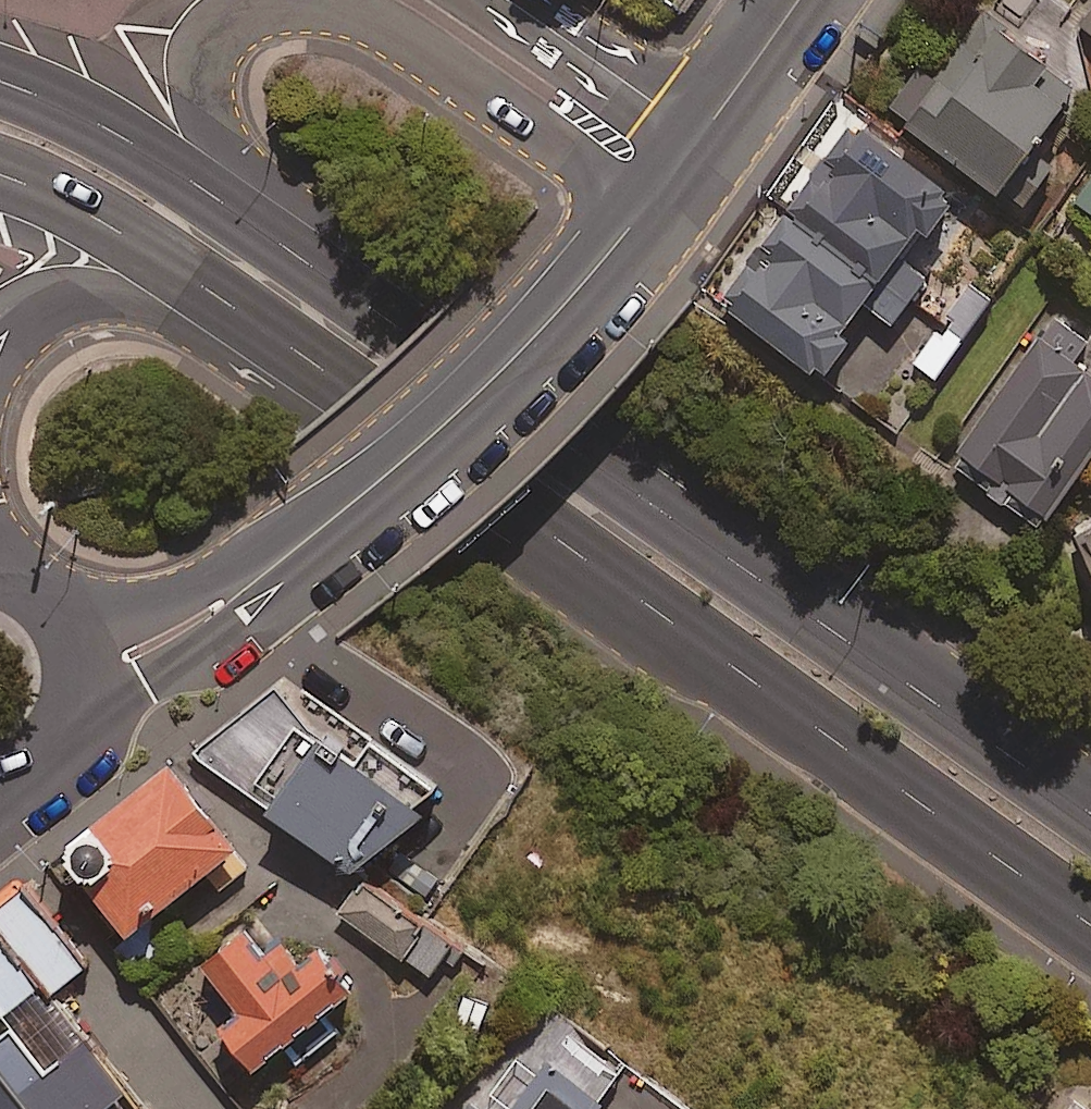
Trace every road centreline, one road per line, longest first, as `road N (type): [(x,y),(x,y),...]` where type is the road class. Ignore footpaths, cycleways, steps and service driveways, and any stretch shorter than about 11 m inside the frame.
road 1 (secondary): [(1090,944),(510,527),(226,302)]
road 2 (secondary): [(249,193),(365,259),(676,492),(1090,782)]
road 3 (tertiary): [(73,643),(152,646),(260,582),(472,401),(604,265)]
road 4 (secondary): [(647,213),(572,147),(410,42),(323,0)]
road 5 (secondary): [(0,81),(249,193)]
road 6 (secondary): [(226,302),(74,204),(0,173)]
road 7 (secondary): [(283,0),(240,4),(204,54),(200,109),(249,193)]
road 8 (secondary): [(495,0),(705,131)]
road 9 (secondary): [(226,302),(127,286),(72,291),(19,313),(0,336)]
road 10 (tertiary): [(73,643),(71,711),(54,741),(0,776)]
road 11 (tertiary): [(801,0),(705,131)]

